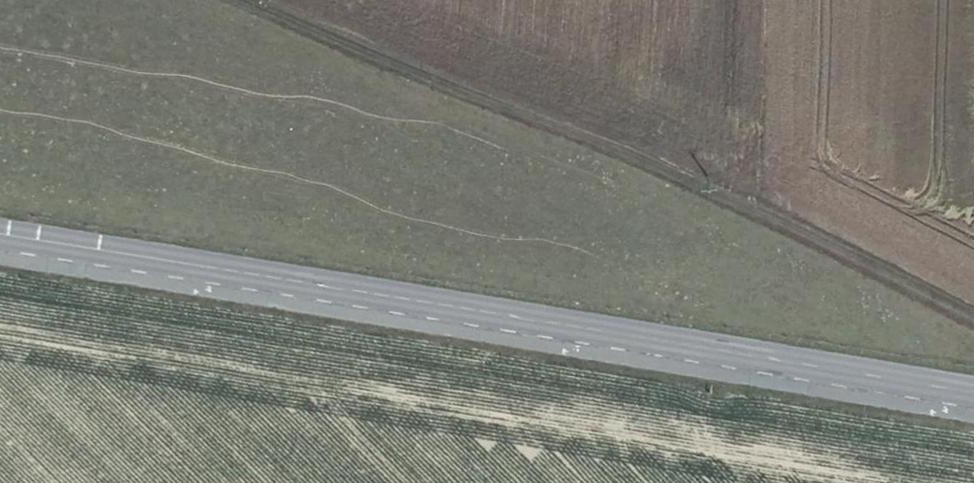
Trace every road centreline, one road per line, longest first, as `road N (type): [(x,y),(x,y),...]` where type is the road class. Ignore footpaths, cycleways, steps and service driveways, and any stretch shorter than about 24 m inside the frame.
road 1 (secondary): [(973,394),(0,236)]
road 2 (track): [(245,0),(973,321)]

